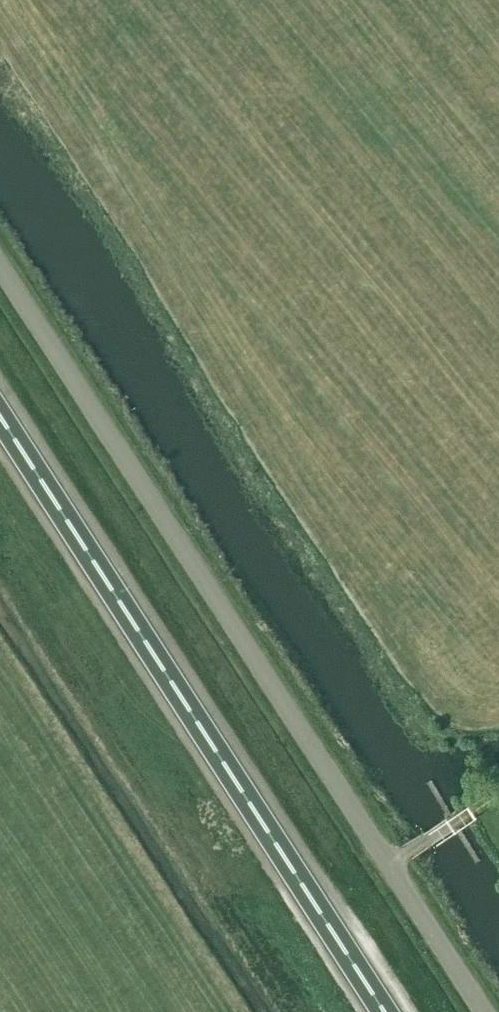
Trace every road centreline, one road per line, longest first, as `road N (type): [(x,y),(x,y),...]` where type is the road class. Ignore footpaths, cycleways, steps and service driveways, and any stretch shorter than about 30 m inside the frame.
road 1 (unclassified): [(484,1011),(0,266)]
road 2 (trunk): [(385,1011),(0,416)]

